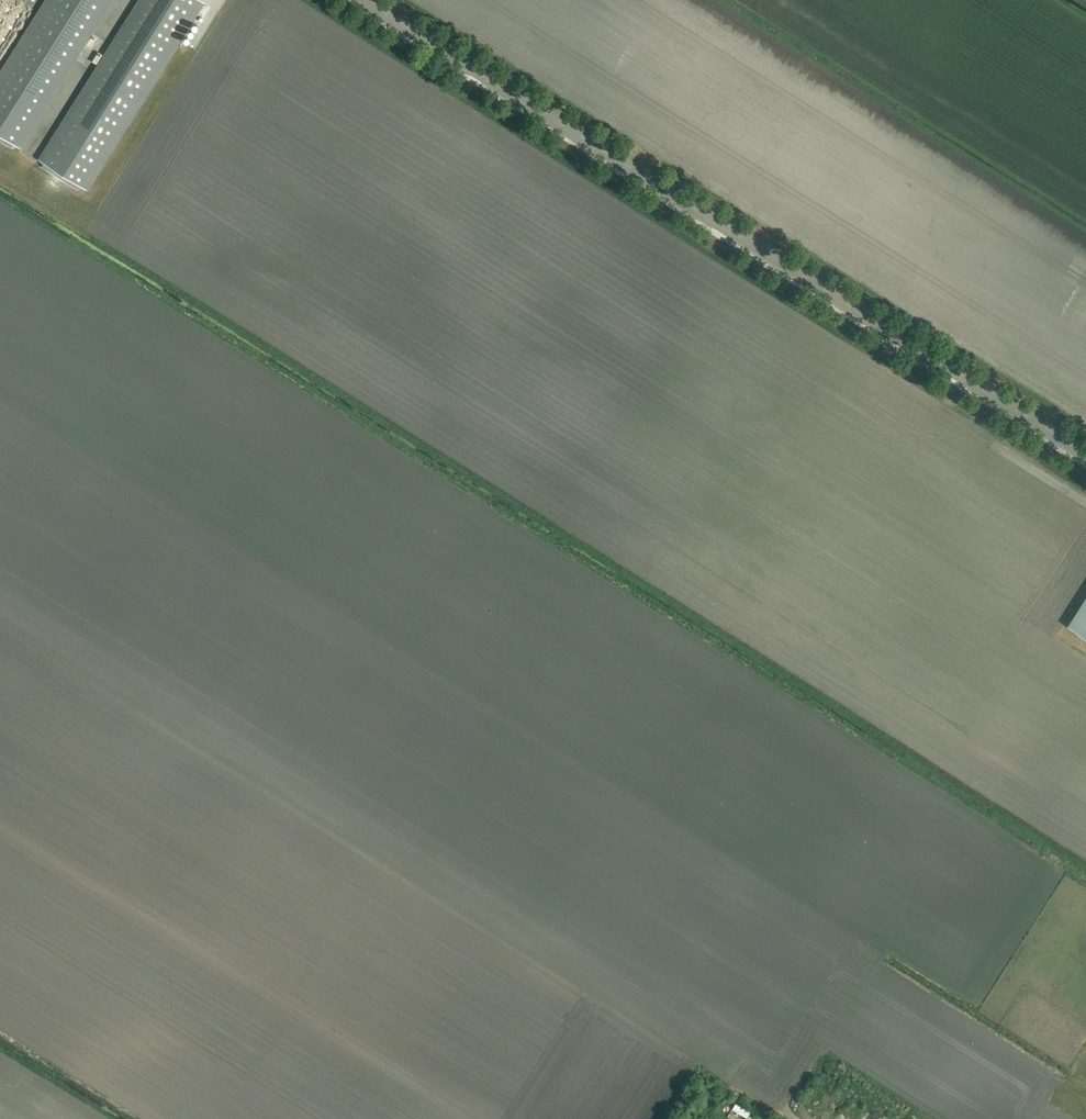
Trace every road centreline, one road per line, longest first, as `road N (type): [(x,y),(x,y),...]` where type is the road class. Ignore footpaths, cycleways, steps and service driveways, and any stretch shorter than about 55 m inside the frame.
road 1 (unclassified): [(1085,453),(364,0)]

